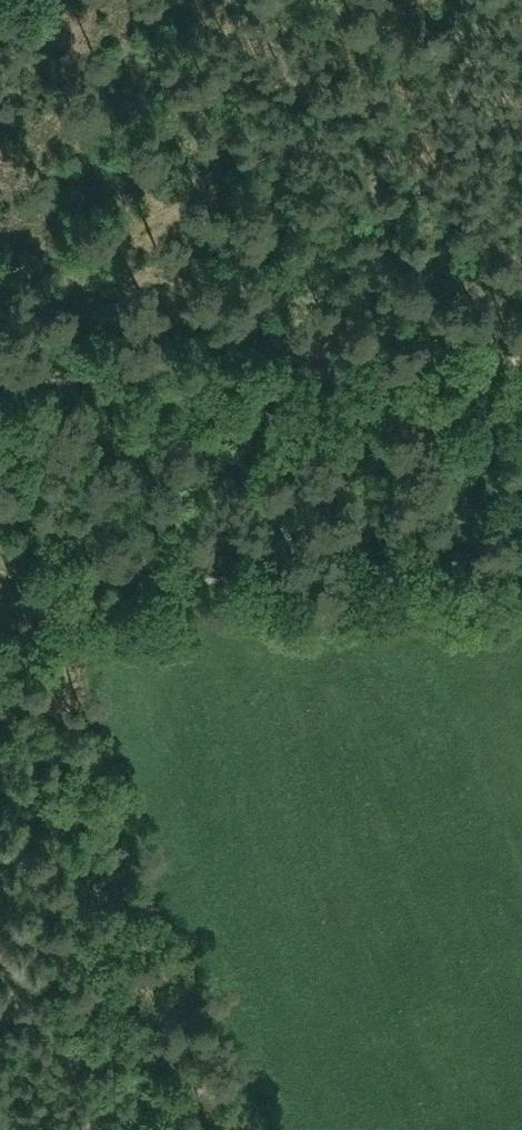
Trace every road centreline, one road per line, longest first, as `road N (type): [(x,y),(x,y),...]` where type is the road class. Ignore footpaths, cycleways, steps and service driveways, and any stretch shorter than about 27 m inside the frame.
road 1 (track): [(215,1129),(93,820),(52,604),(46,592),(0,563)]
road 2 (track): [(0,373),(521,358)]

